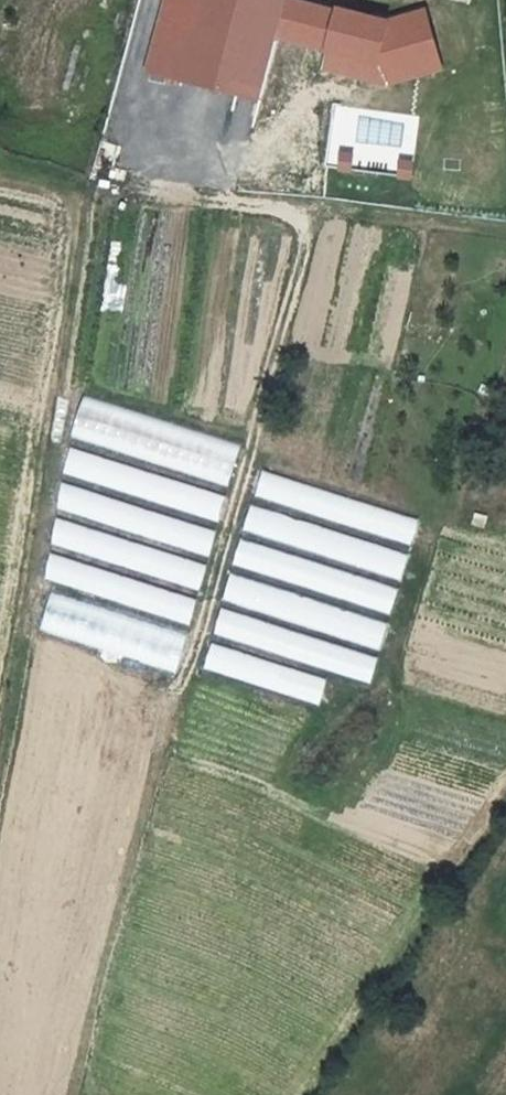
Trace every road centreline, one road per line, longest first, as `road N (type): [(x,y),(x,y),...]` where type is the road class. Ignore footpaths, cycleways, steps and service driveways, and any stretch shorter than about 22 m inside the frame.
road 1 (track): [(180,119),(173,193),(292,215),(306,243),(194,655),(174,691)]

